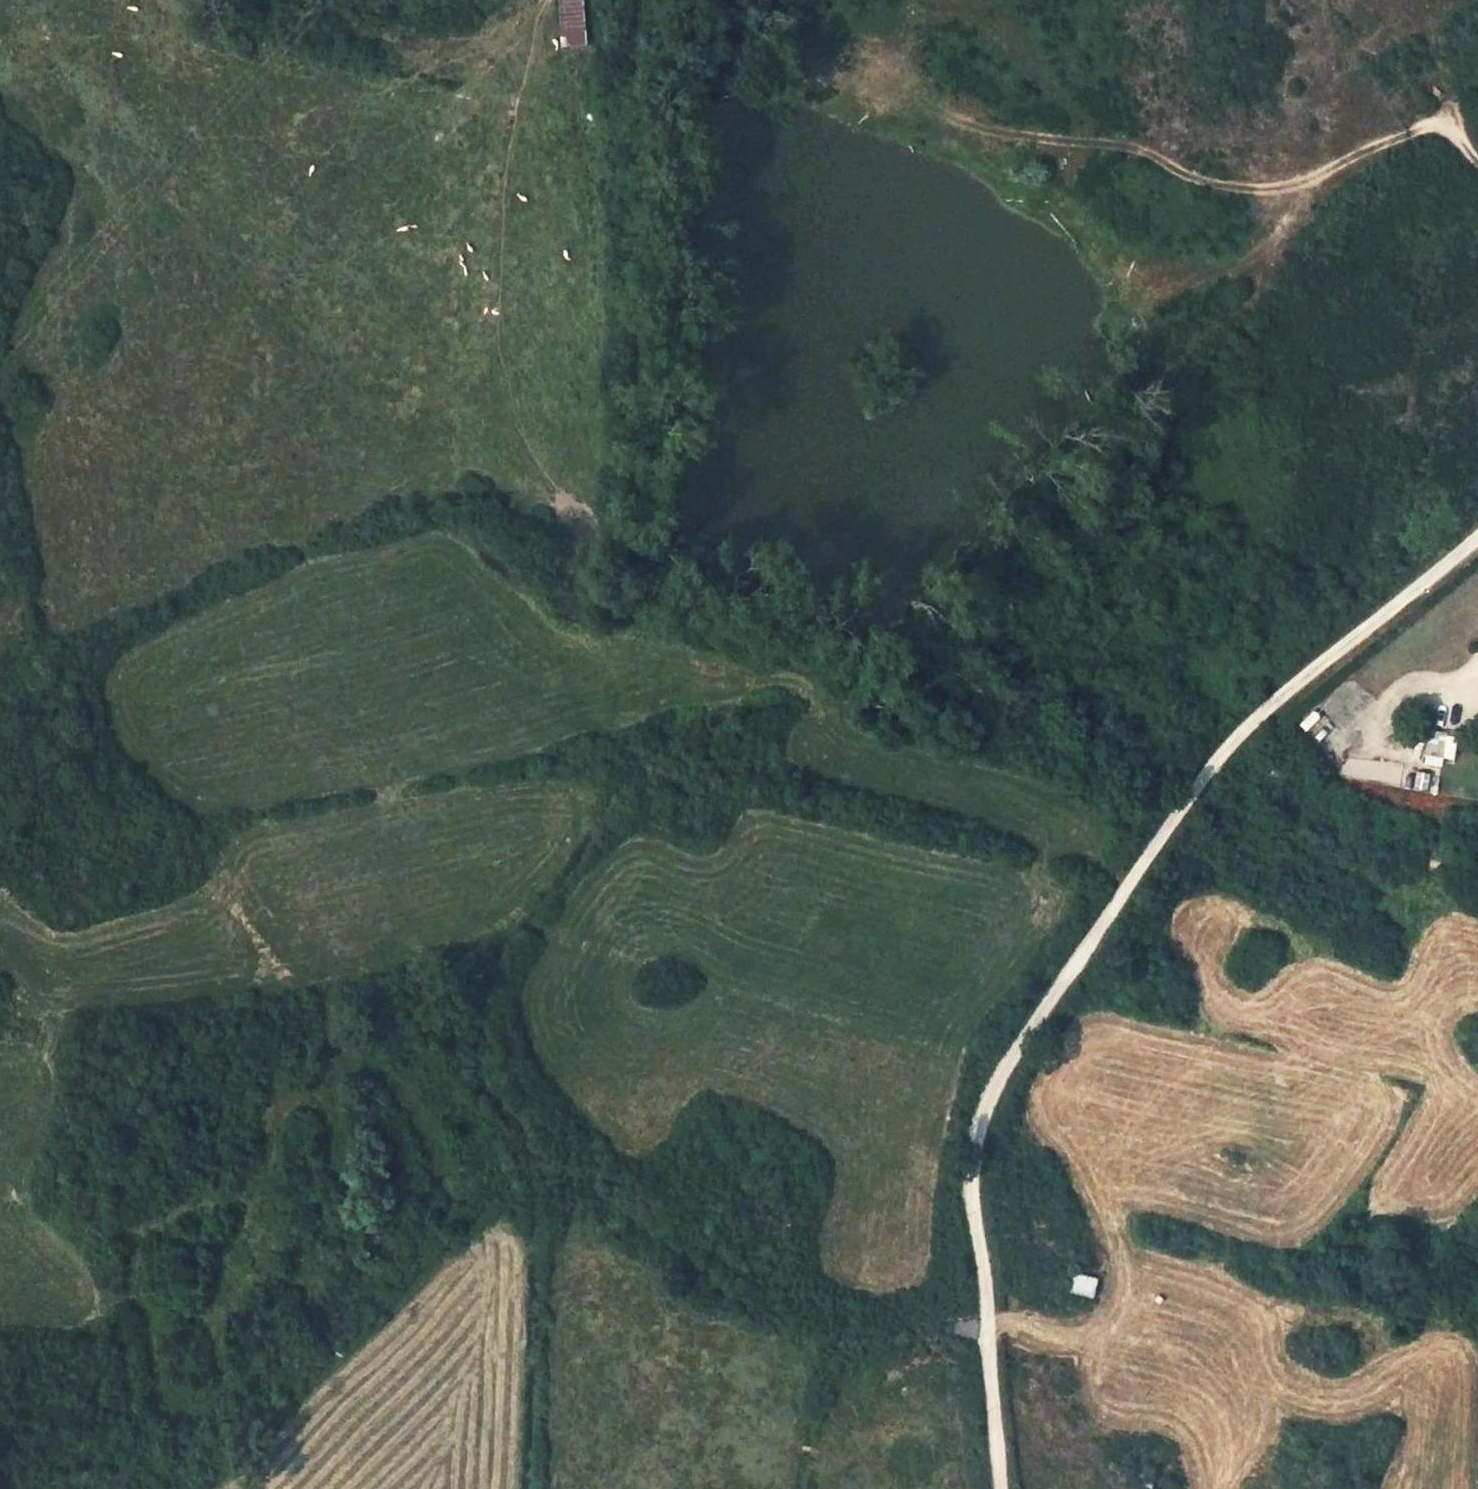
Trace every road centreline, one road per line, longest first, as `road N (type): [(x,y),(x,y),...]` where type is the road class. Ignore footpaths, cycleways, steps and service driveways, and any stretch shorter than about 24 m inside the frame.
road 1 (track): [(1001,1488),(971,1184),(1002,1075),(1197,789),(1254,726),(1477,538)]

